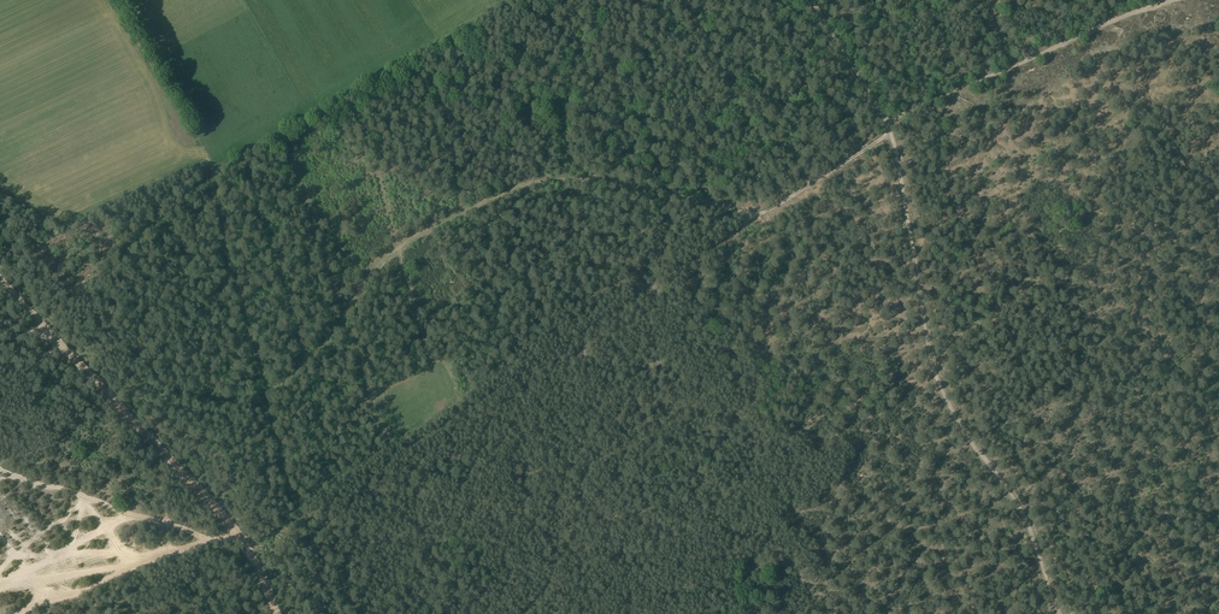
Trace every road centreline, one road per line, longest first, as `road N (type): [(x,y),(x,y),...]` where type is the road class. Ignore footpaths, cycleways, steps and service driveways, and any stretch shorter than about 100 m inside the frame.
road 1 (track): [(363,613),(297,515),(265,392),(391,254),(511,186),(567,175),(756,212),(877,135),(884,120)]
road 2 (track): [(884,120),(944,393),(1028,525),(1060,613)]
road 3 (track): [(884,120),(1175,0)]
road 4 (track): [(809,0),(884,120)]
road 5 (track): [(304,357),(269,235)]

